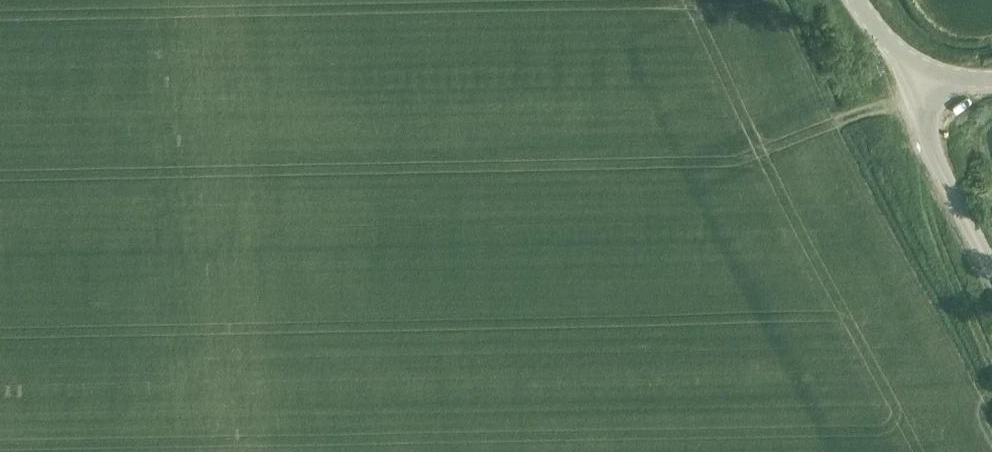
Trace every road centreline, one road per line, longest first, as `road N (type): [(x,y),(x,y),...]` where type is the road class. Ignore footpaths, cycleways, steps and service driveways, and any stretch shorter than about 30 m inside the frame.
road 1 (tertiary): [(991,263),(927,127),(919,77)]

